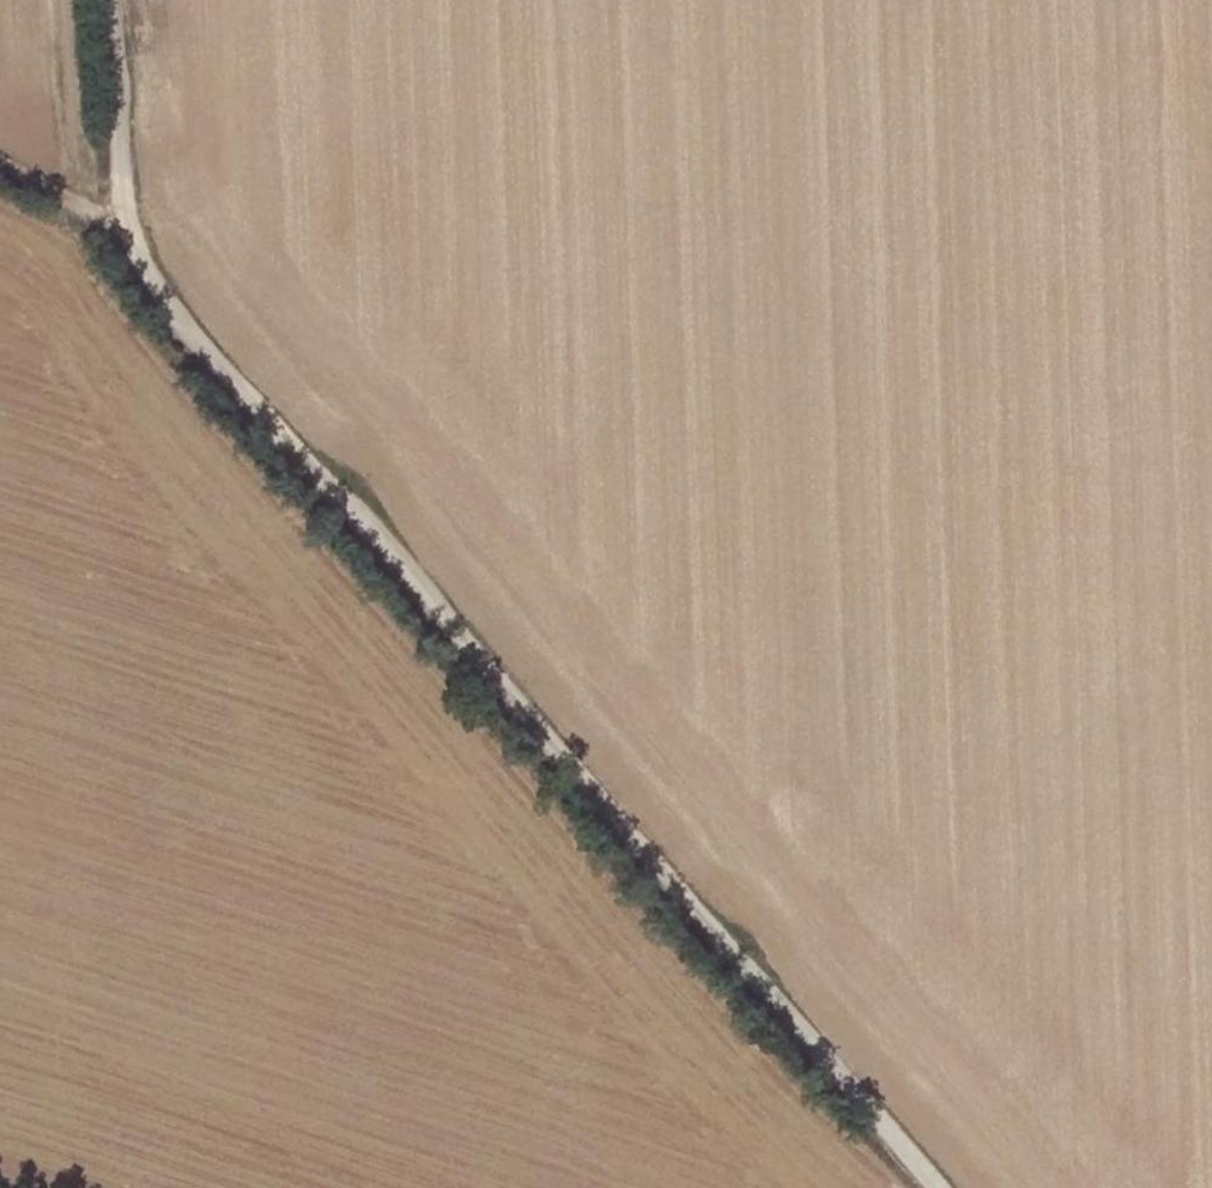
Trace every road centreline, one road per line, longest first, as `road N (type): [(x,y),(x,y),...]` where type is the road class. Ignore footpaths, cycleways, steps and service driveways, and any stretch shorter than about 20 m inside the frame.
road 1 (track): [(917,1187),(512,710),(133,242)]
road 2 (track): [(133,242),(115,0)]
road 3 (track): [(133,242),(0,175)]

